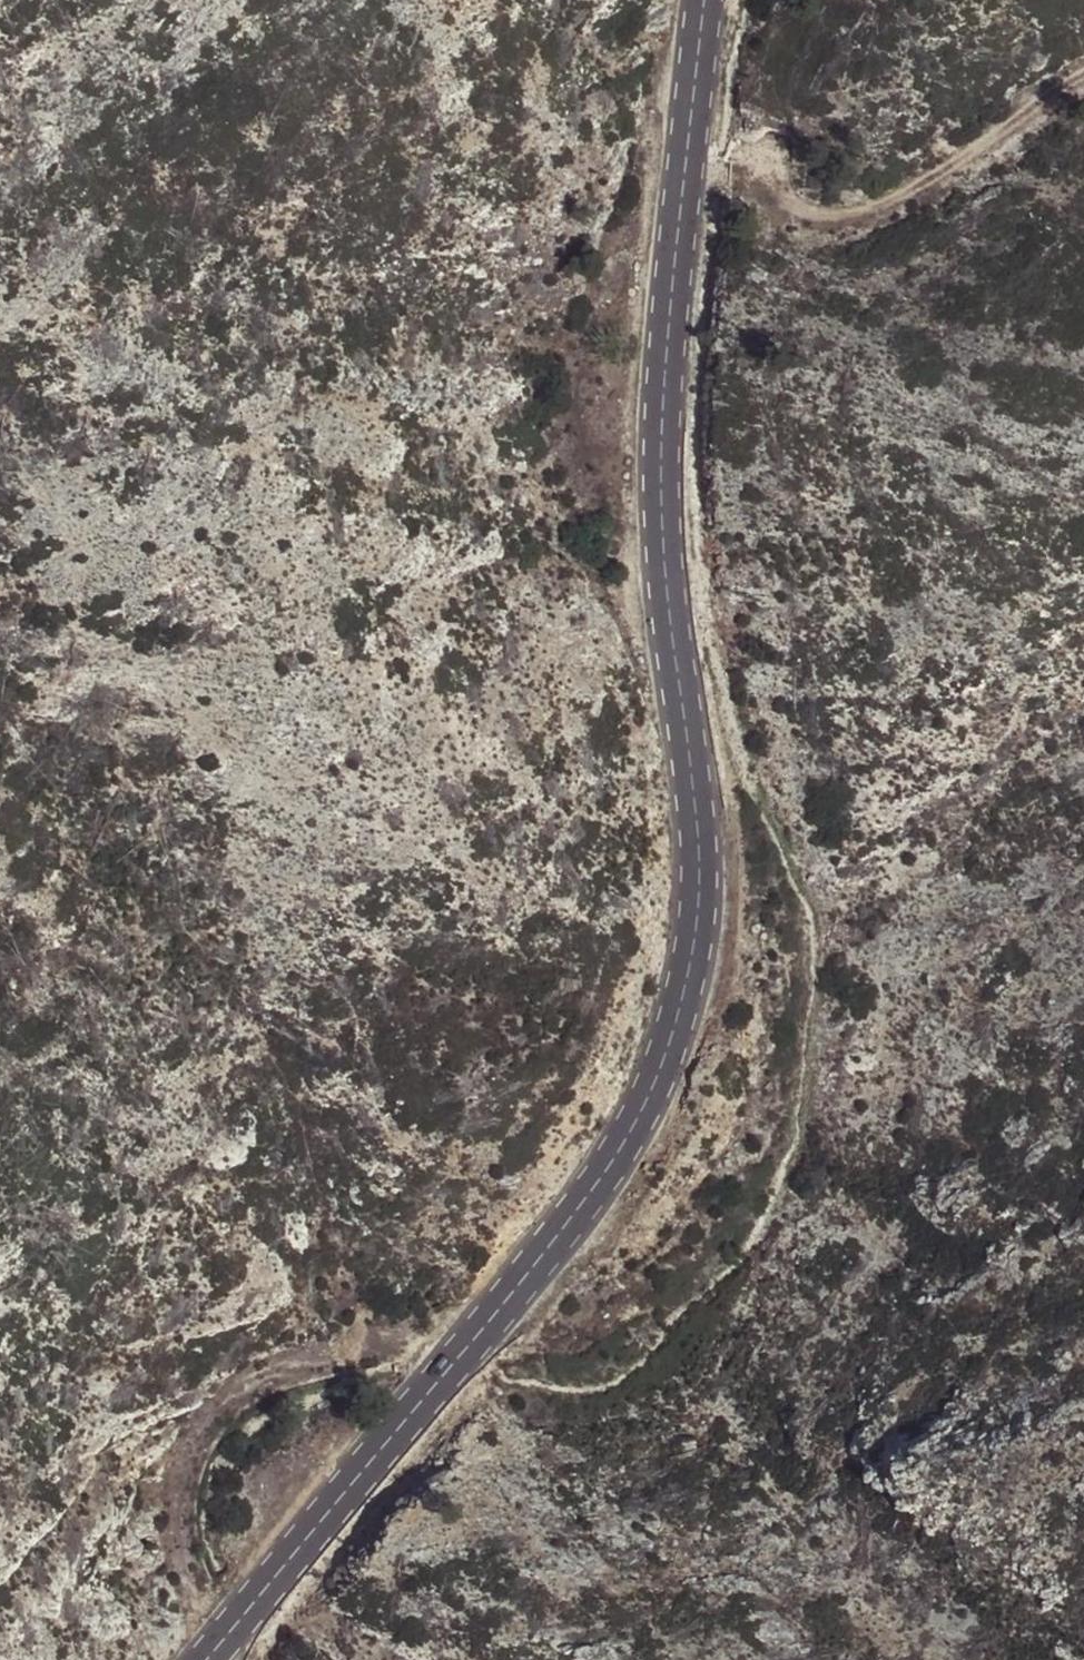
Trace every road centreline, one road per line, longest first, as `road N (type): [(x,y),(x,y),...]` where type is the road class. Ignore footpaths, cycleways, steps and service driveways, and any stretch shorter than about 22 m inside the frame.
road 1 (secondary): [(707,0),(664,397),(700,899),(664,1058),(628,1136),(567,1230),(205,1659)]
road 2 (track): [(1083,84),(918,194),(846,218),(691,140)]

